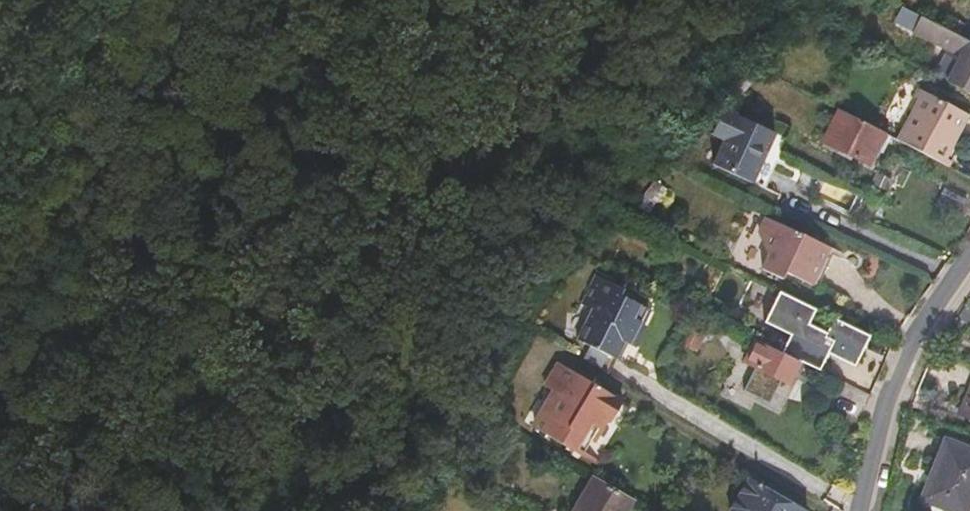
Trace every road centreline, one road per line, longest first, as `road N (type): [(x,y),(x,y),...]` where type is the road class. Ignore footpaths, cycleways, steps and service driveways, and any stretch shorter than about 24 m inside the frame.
road 1 (unclassified): [(969,255),(919,331),(880,424),(863,510)]

